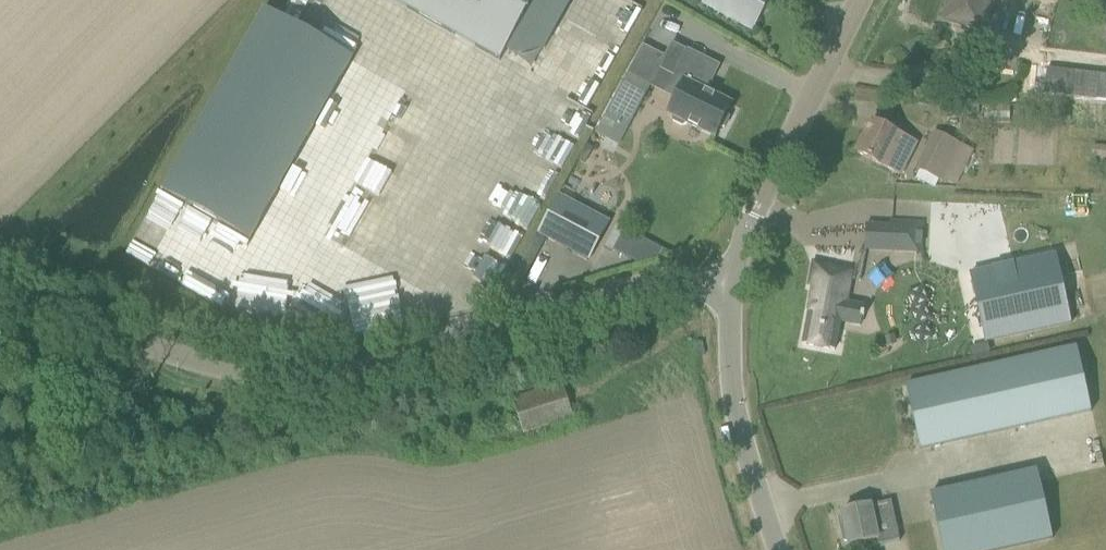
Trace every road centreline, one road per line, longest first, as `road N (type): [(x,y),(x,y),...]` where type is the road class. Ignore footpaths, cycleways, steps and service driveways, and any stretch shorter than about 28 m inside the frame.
road 1 (unclassified): [(729,280),(626,289),(350,393),(305,398),(235,394),(168,375),(0,310)]
road 2 (unclassified): [(778,549),(733,418),(723,314),(729,280)]
road 3 (unclassified): [(729,280),(803,110)]
road 4 (residential): [(803,110),(857,0)]

